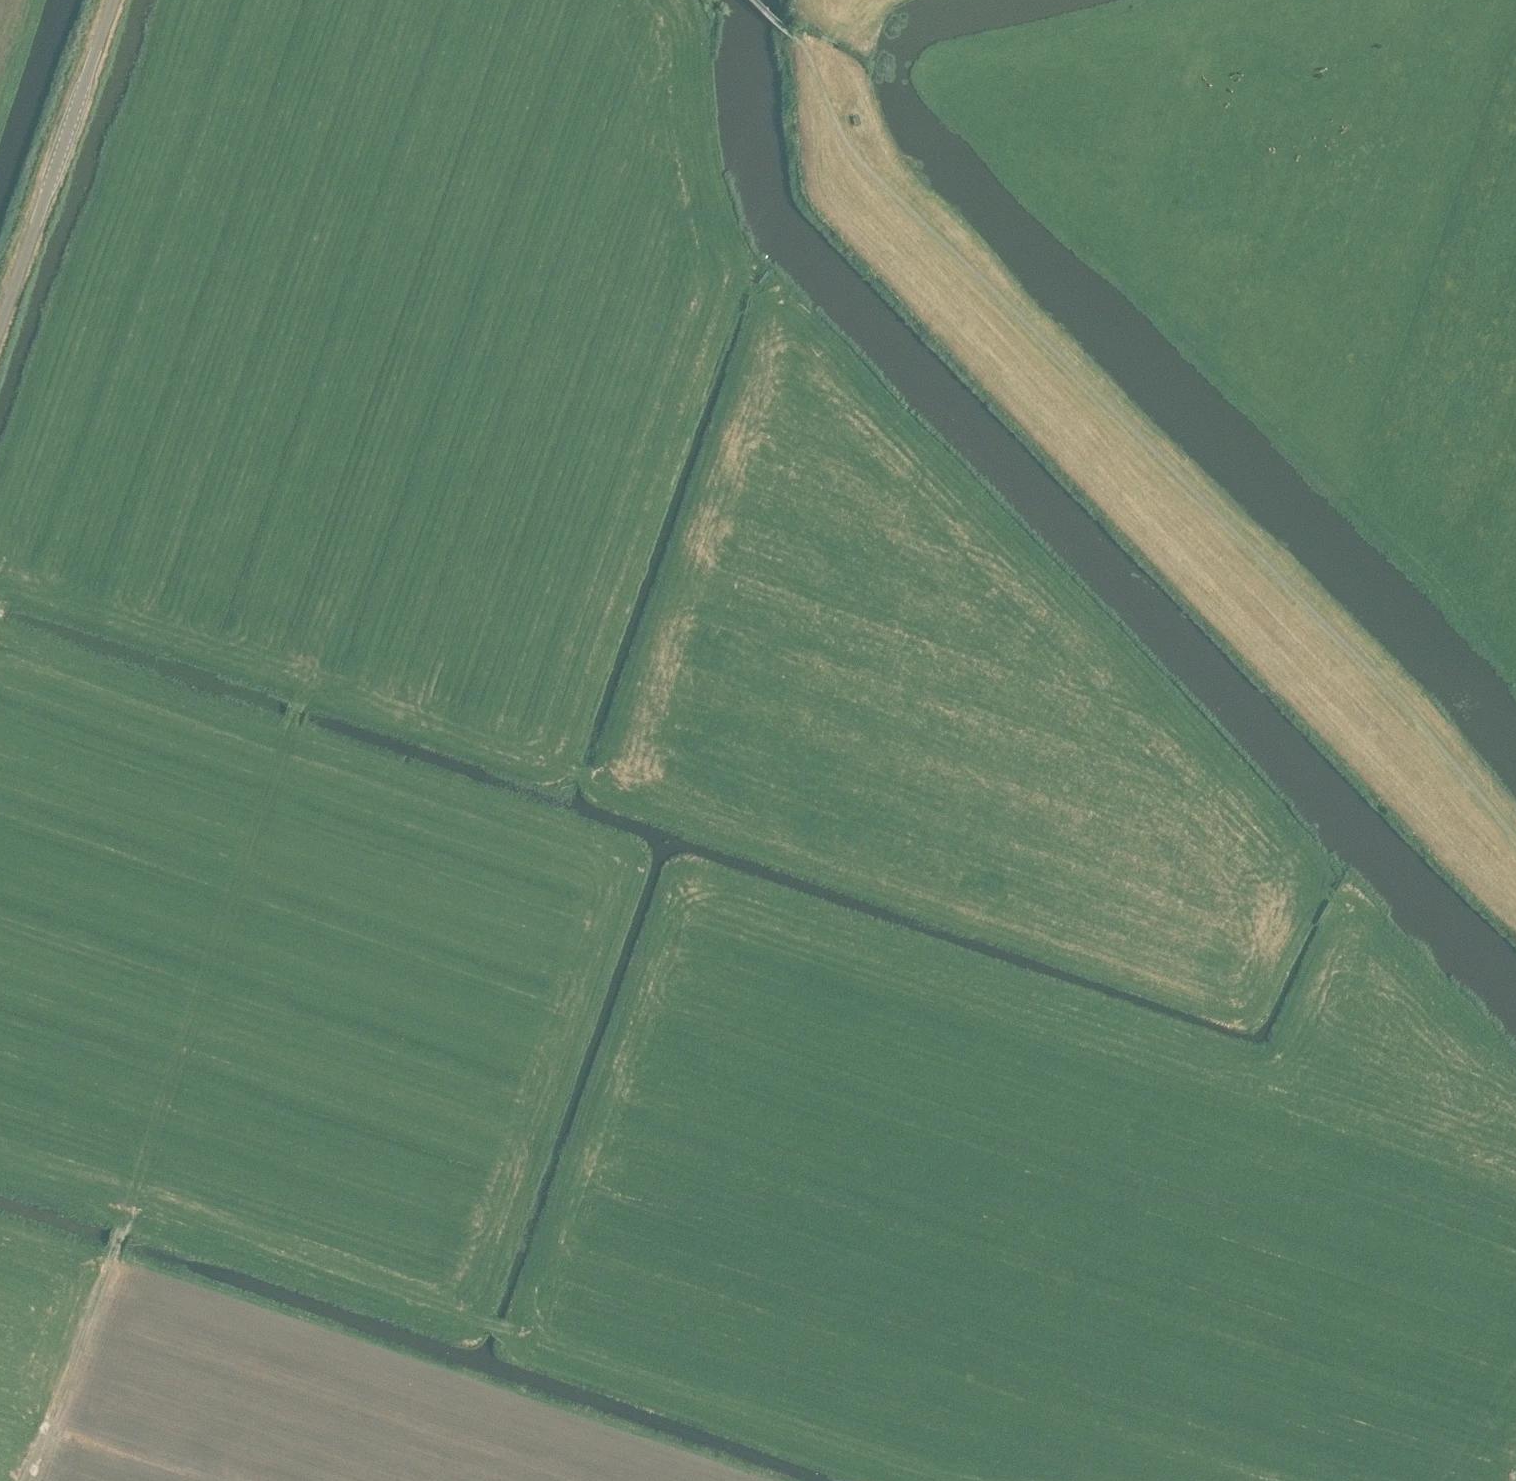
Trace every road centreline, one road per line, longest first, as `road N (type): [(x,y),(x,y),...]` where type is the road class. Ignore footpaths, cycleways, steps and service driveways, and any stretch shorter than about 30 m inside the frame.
road 1 (unclassified): [(0,337),(117,0)]

